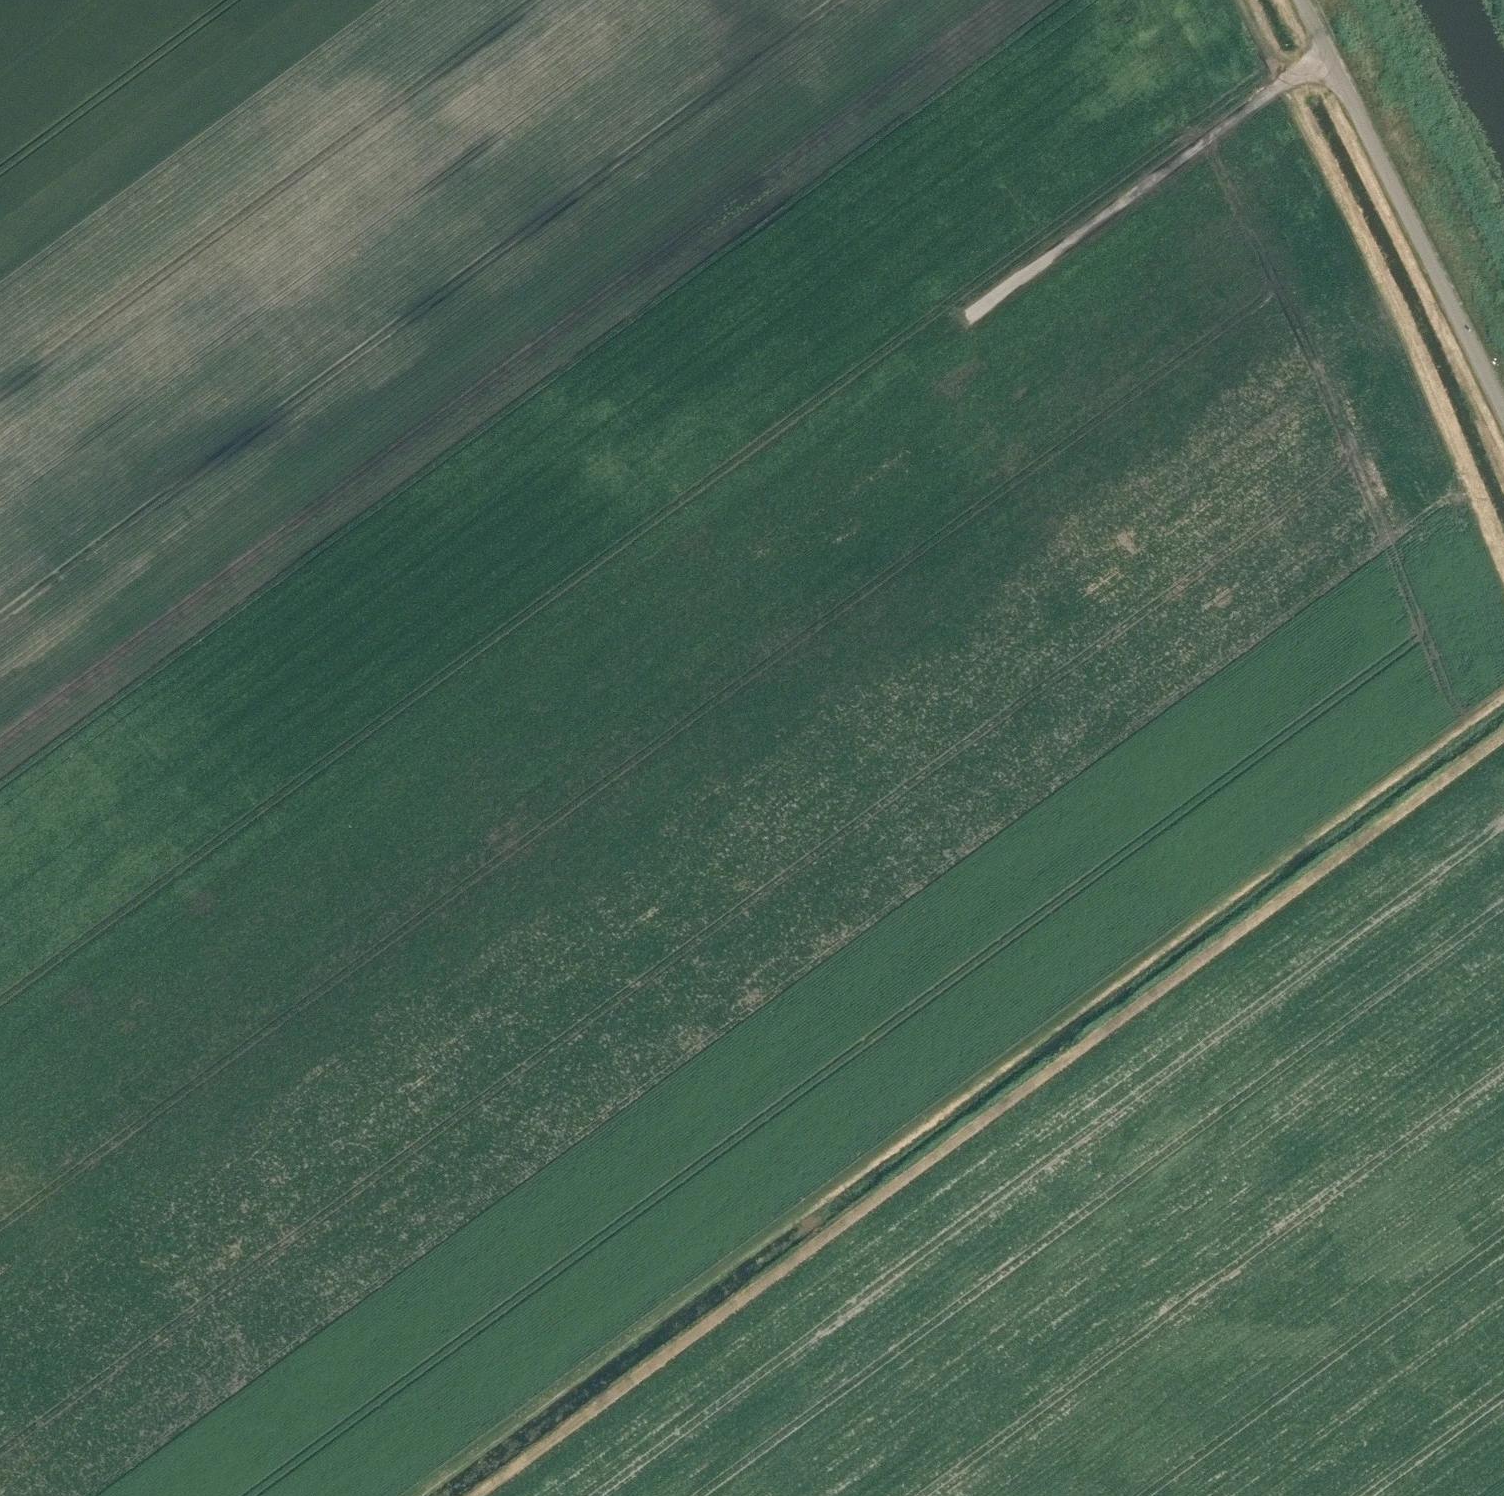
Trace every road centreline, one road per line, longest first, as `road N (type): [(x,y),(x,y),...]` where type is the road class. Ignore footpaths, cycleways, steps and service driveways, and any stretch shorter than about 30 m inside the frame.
road 1 (unclassified): [(1503,419),(1301,0)]

